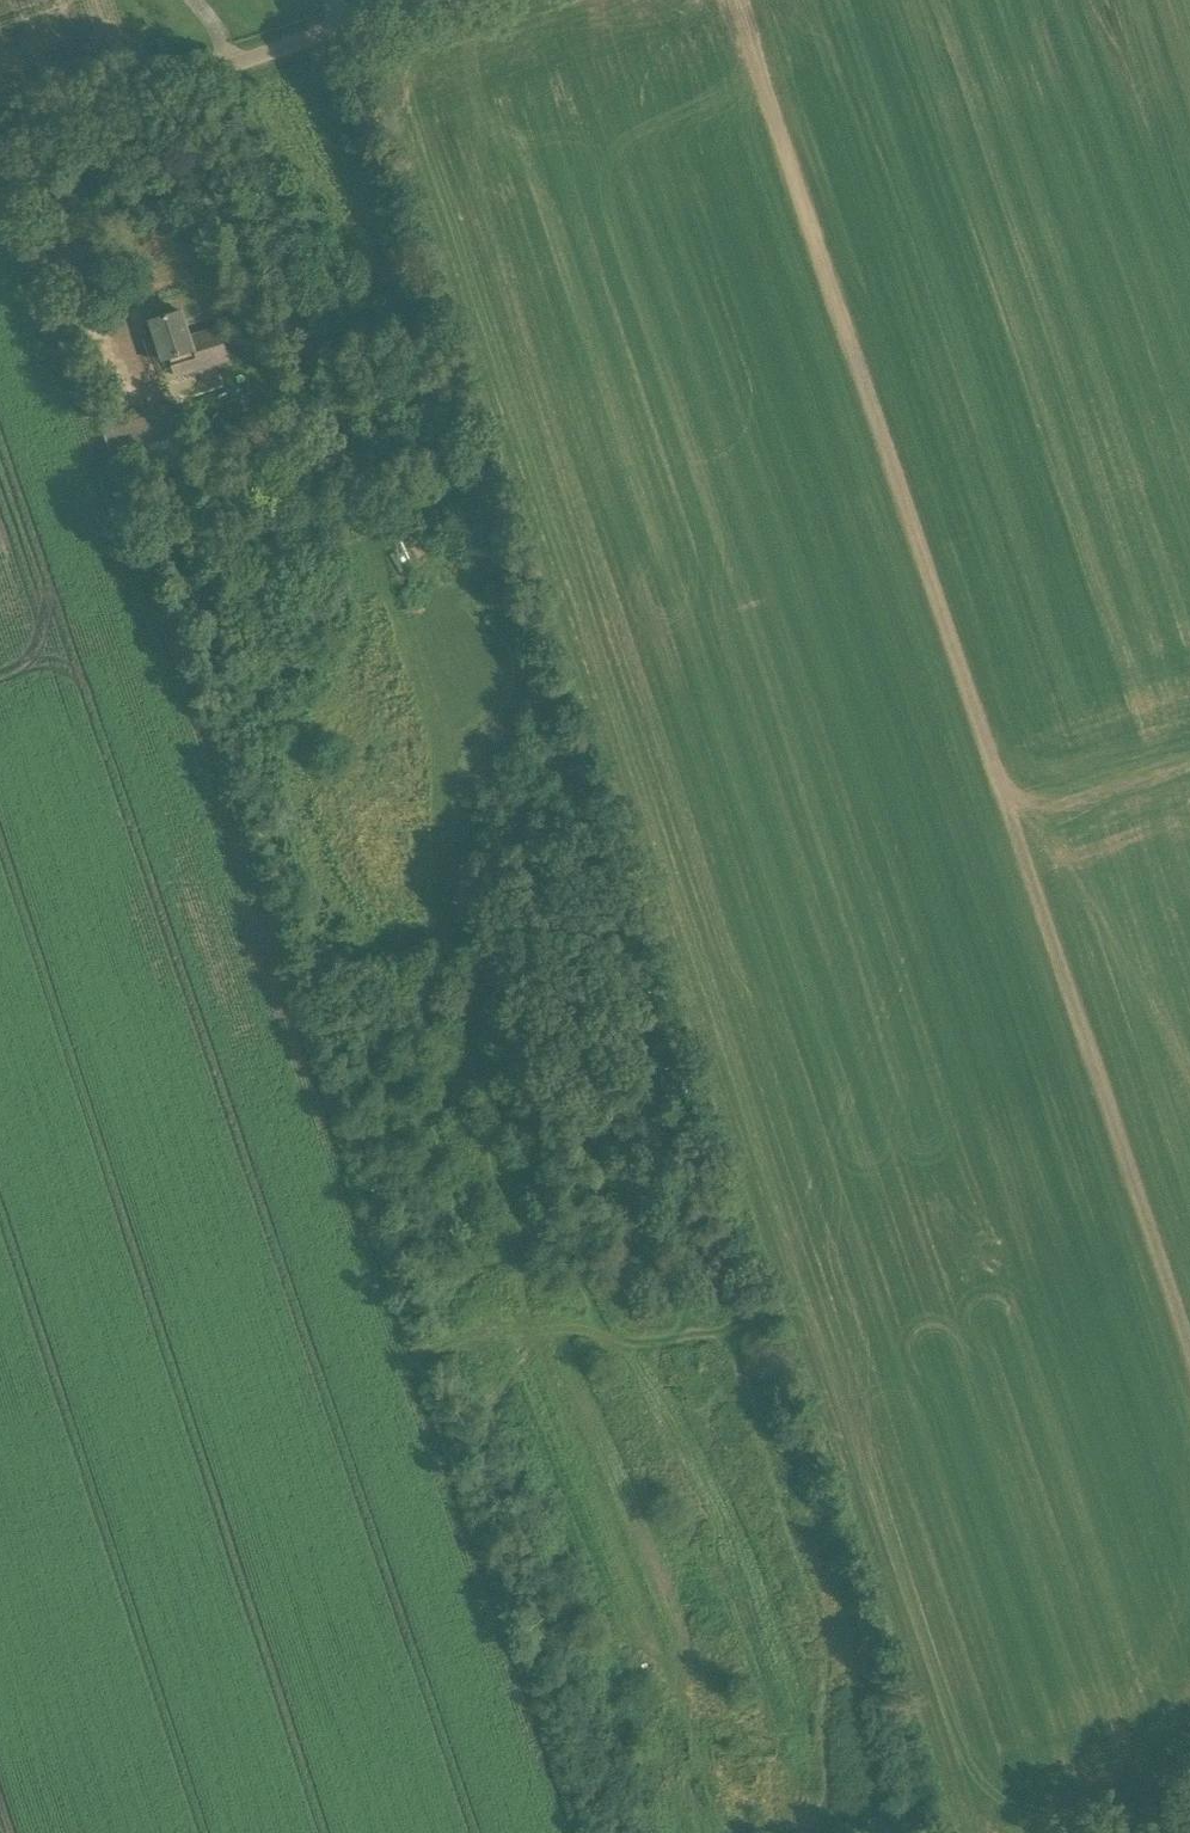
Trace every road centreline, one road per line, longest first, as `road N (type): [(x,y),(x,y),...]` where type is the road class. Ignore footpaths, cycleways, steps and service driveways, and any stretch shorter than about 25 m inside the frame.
road 1 (unclassified): [(0,144),(428,0)]

